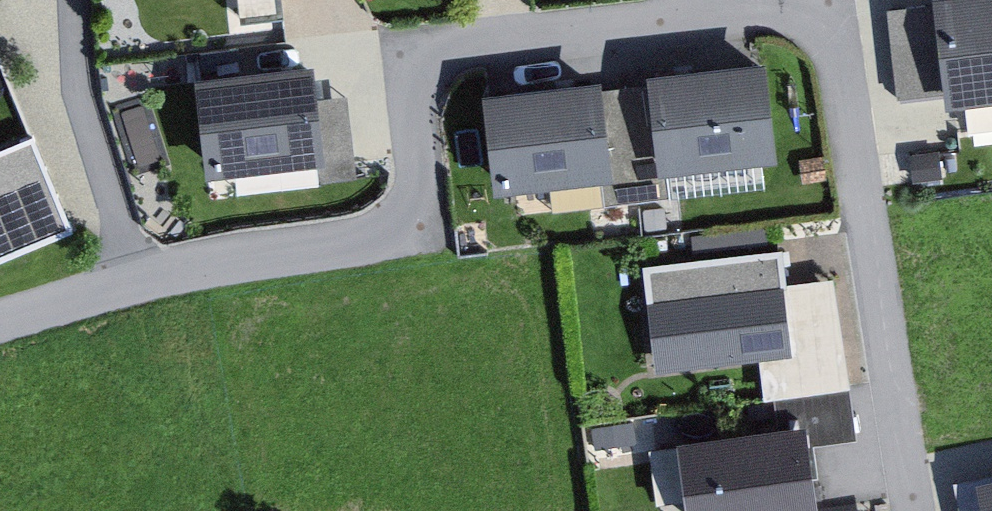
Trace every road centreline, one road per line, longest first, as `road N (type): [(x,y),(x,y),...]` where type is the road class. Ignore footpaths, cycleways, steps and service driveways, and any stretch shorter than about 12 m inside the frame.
road 1 (residential): [(432,227),(423,44),(833,6),(924,510)]
road 2 (residential): [(0,326),(432,227)]

